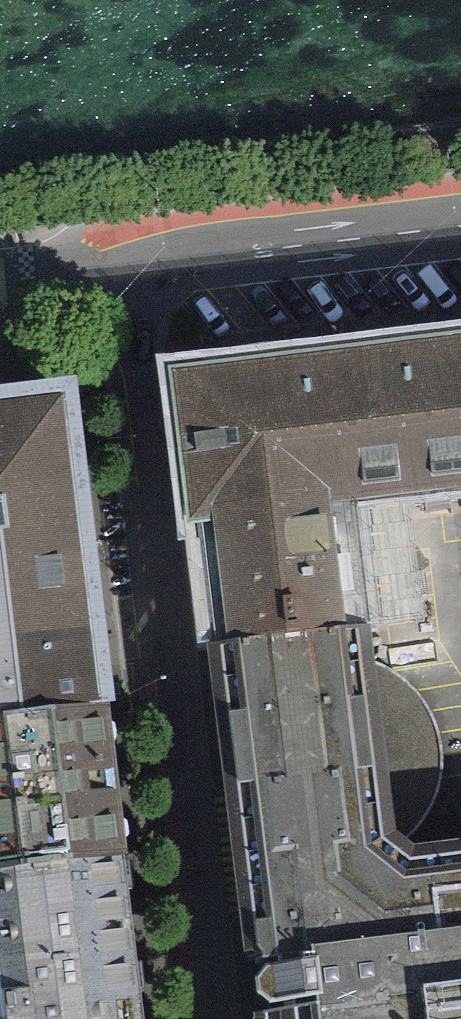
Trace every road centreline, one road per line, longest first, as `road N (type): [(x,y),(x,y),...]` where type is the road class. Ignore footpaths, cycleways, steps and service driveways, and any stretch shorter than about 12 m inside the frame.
road 1 (residential): [(219,1018),(133,274)]
road 2 (residential): [(133,274),(460,227)]
road 3 (residential): [(0,288),(133,274)]

